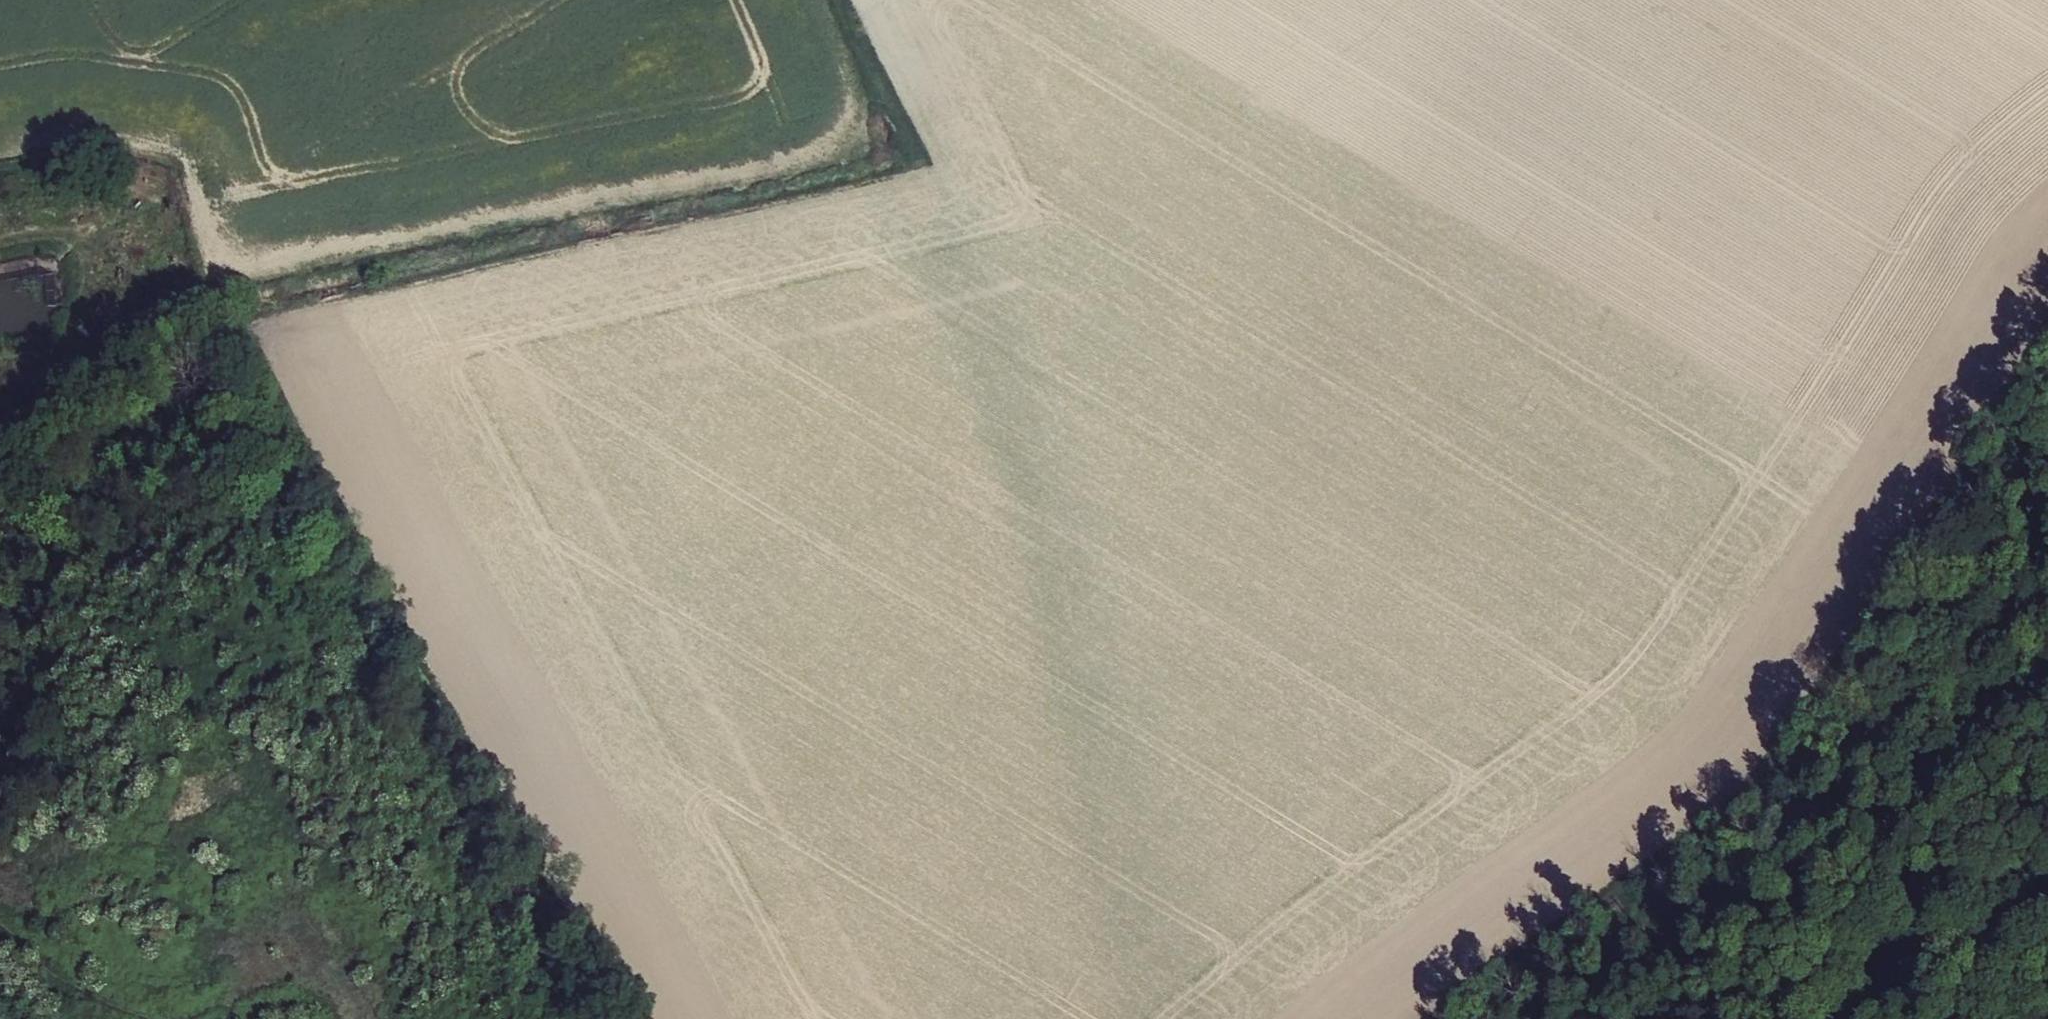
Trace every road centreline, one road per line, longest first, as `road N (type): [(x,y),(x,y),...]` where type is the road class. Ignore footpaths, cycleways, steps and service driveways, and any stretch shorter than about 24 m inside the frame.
road 1 (track): [(845,0),(925,161)]

